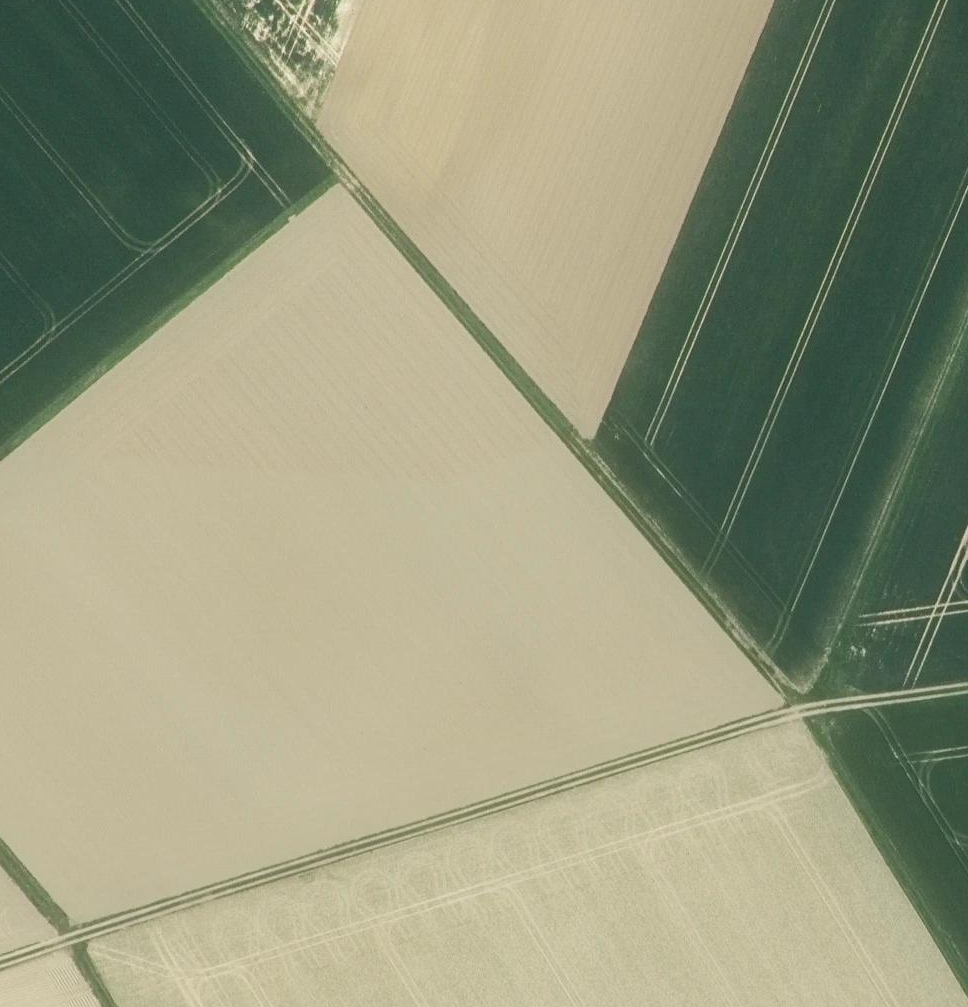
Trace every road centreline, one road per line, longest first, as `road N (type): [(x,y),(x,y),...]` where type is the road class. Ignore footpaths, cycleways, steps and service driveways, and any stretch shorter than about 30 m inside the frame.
road 1 (track): [(813,711),(348,186),(194,0)]
road 2 (track): [(800,714),(0,966)]
road 3 (track): [(348,186),(0,480)]
road 4 (track): [(967,324),(809,705)]
road 5 (track): [(967,993),(800,714)]
road 6 (track): [(0,858),(70,943),(108,1006)]
road 7 (track): [(967,691),(800,714)]

